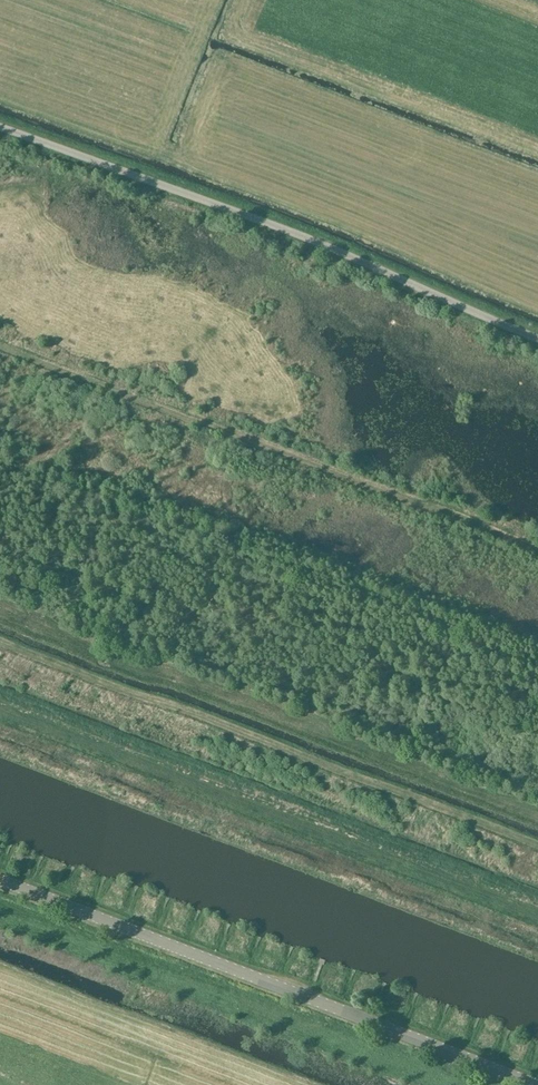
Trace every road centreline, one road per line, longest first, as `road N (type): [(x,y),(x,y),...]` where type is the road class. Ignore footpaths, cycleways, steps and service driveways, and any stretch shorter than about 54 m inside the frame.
road 1 (unclassified): [(537,337),(238,213),(0,127)]
road 2 (tertiary): [(537,1084),(0,879)]

